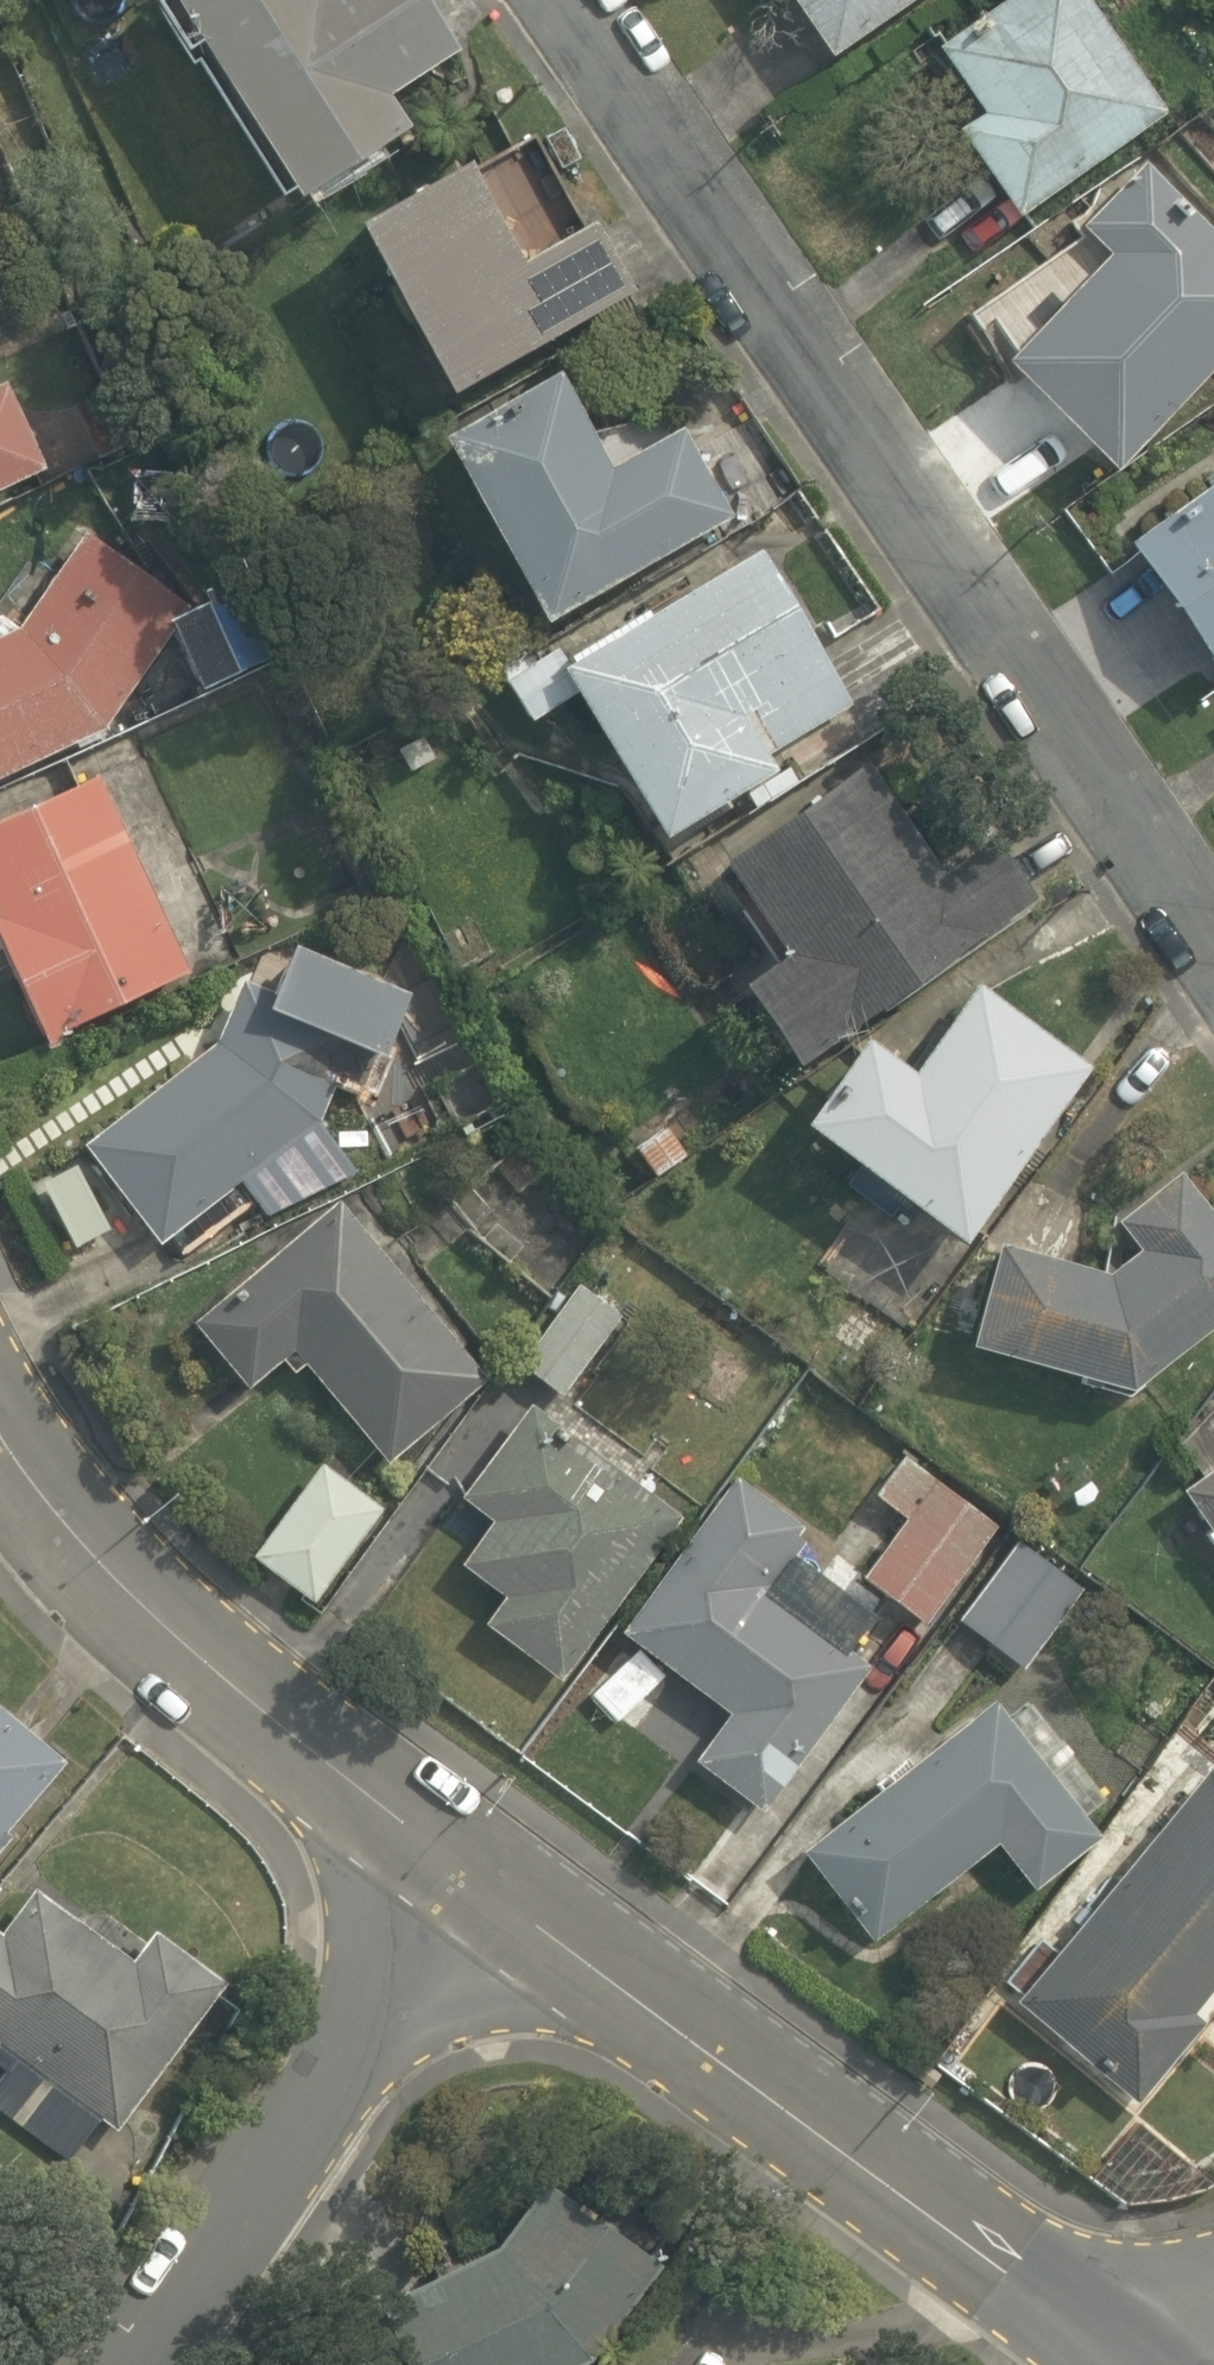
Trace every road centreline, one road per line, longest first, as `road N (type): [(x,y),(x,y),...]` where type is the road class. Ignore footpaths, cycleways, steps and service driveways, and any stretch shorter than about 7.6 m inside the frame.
road 1 (residential): [(583,0),(1213,919)]
road 2 (tertiary): [(478,1885),(1081,2302),(1155,2364)]
road 3 (tertiary): [(0,1430),(105,1567),(195,1654),(478,1885)]
road 4 (residential): [(478,1885),(164,2364)]

